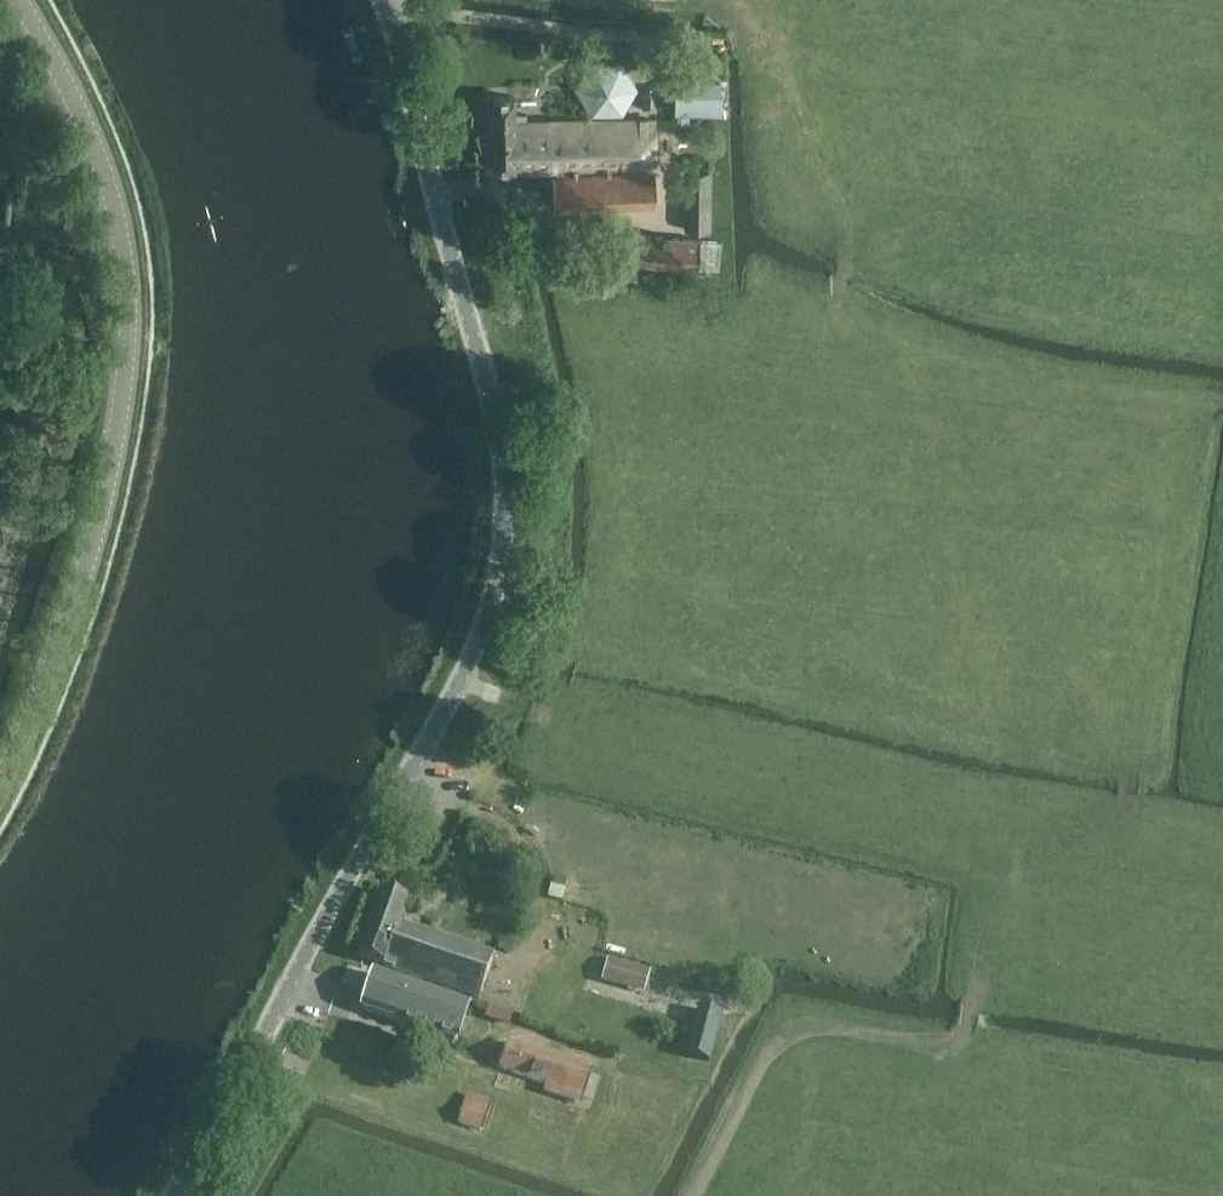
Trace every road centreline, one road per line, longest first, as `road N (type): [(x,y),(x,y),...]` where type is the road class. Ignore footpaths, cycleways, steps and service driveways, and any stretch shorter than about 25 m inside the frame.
road 1 (unclassified): [(172,1195),(262,1062),(483,643),(510,572),(518,469),(381,0)]
road 2 (track): [(1222,402),(1191,404),(1135,772),(1113,841),(1032,866),(1009,886),(979,938),(961,1038),(942,1049),(832,1022),(796,1029),(766,1051),(691,1195)]
road 3 (tertiary): [(0,784),(81,601),(122,424),(129,311),(118,224),(81,119),(17,0)]
road 4 (track): [(1129,914),(1009,886),(722,771),(546,722),(462,684)]
road 5 (track): [(742,14),(621,0)]

